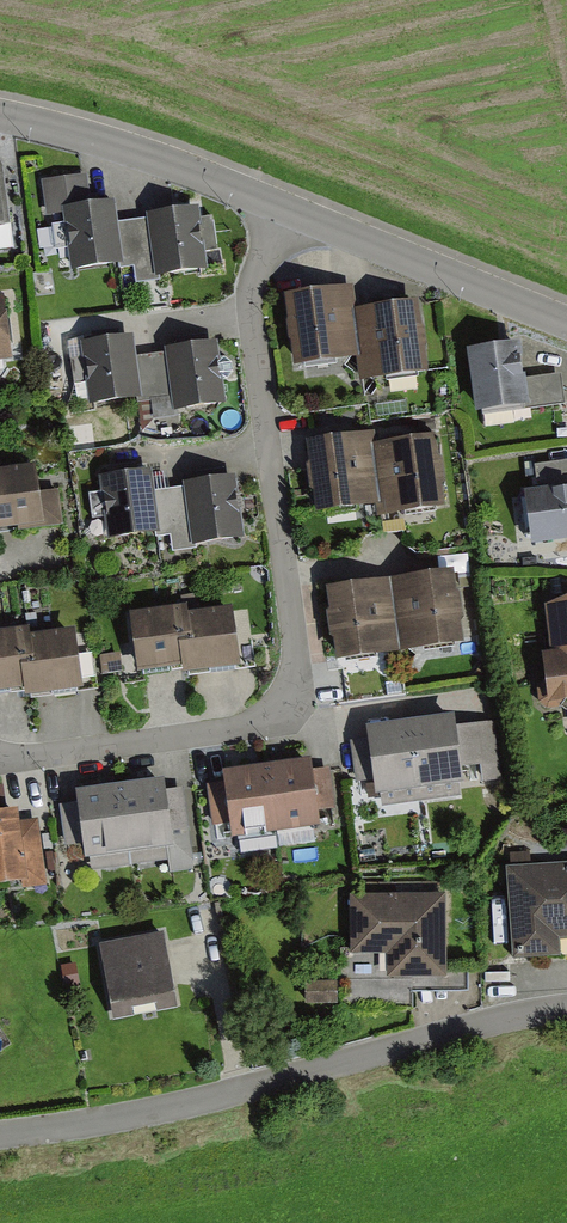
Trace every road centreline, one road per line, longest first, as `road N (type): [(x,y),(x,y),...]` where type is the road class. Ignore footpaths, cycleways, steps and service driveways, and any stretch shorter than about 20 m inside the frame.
road 1 (residential): [(0,759),(241,730),(282,702),(296,656),(253,325),(254,282),(284,208)]
road 2 (residential): [(0,1136),(175,1108),(566,1009)]
road 3 (tertiary): [(284,208),(566,321)]
road 4 (tertiary): [(0,114),(194,170),(284,208)]

